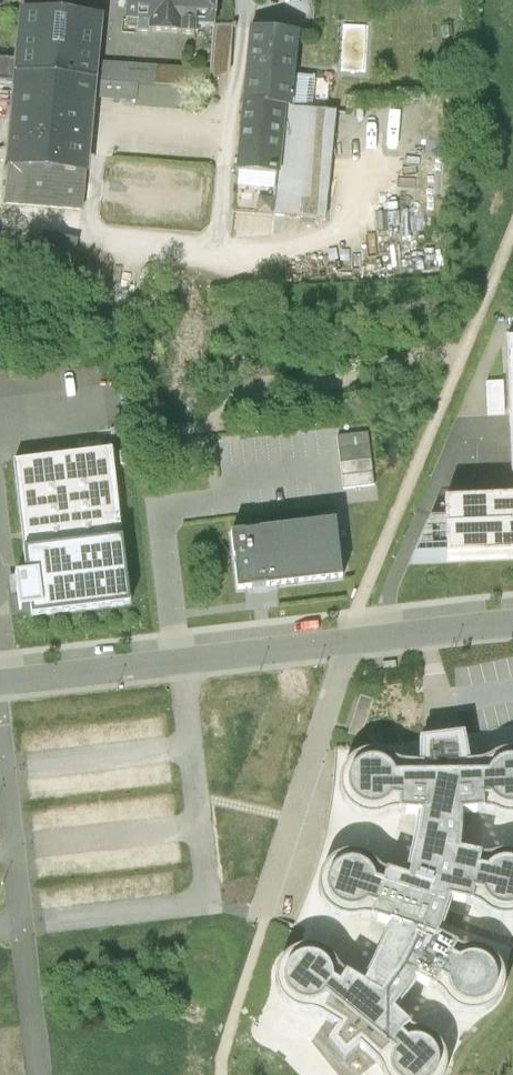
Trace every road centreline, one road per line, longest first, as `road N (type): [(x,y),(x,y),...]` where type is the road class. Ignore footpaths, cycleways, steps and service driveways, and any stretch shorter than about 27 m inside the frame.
road 1 (unclassified): [(512,628),(0,688)]

